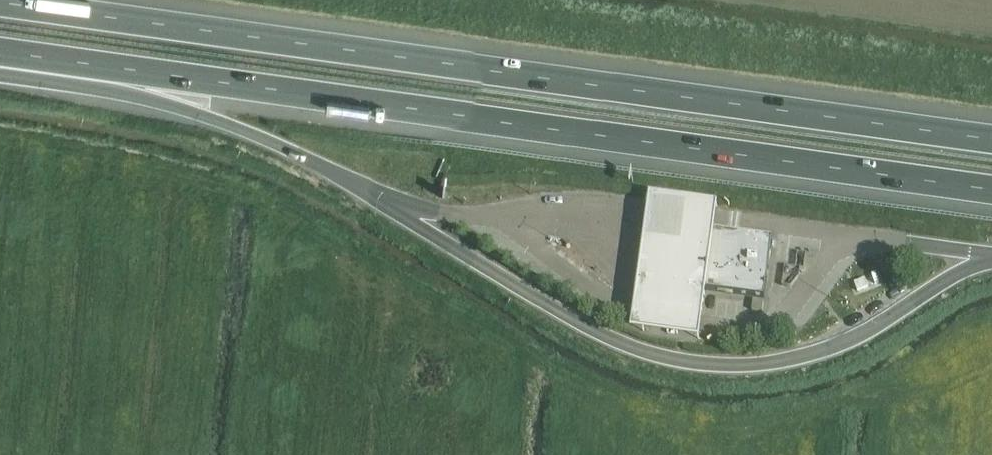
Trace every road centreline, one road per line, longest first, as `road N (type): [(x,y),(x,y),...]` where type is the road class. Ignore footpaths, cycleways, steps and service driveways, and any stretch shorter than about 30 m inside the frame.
road 1 (motorway): [(0,52),(991,189)]
road 2 (motorway): [(991,139),(0,3)]
road 3 (motorway): [(0,62),(210,117),(351,184)]

